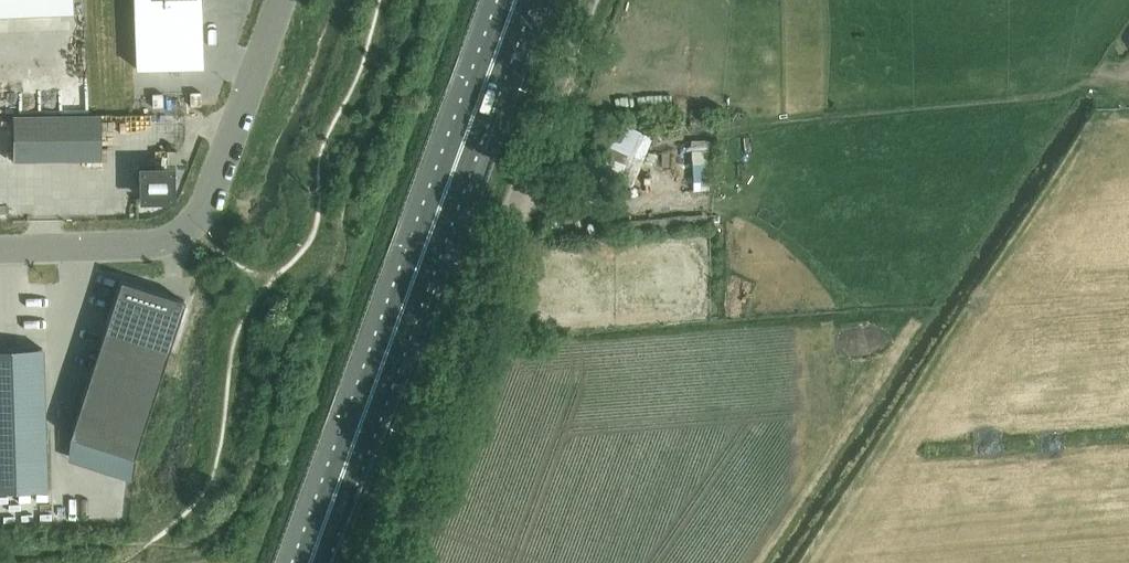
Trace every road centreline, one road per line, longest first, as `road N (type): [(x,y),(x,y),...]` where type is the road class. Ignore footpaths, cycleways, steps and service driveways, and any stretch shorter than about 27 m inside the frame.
road 1 (unclassified): [(386,562),(592,0)]
road 2 (trunk): [(313,562),(515,0)]
road 3 (unclassified): [(0,250),(145,245),(189,230),(207,203),(279,0)]

